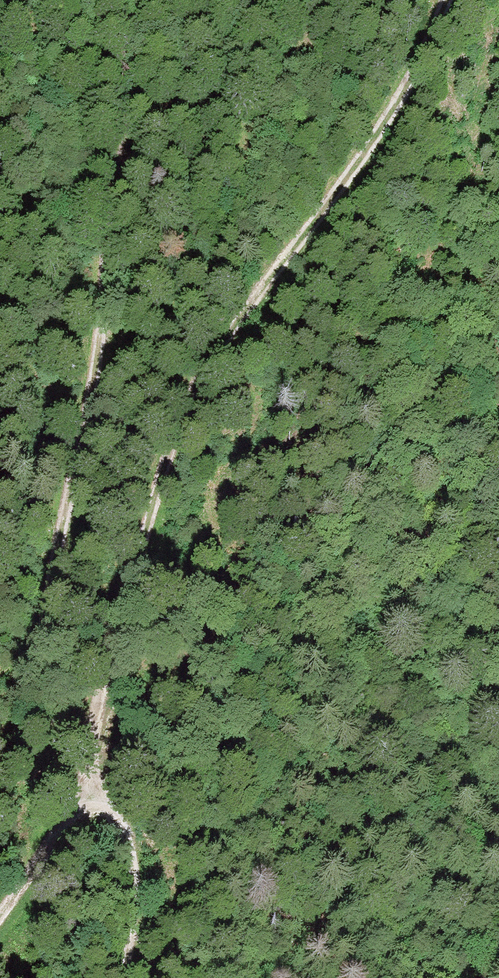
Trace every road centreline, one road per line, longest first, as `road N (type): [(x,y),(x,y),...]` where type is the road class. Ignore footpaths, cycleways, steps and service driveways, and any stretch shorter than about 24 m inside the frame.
road 1 (track): [(0,920),(86,790),(122,609),(186,410),(251,305),(391,115),(449,0)]
road 2 (track): [(101,804),(58,736),(39,657),(42,612),(96,365),(133,0)]
road 3 (track): [(101,804),(135,867),(137,901),(122,977)]

